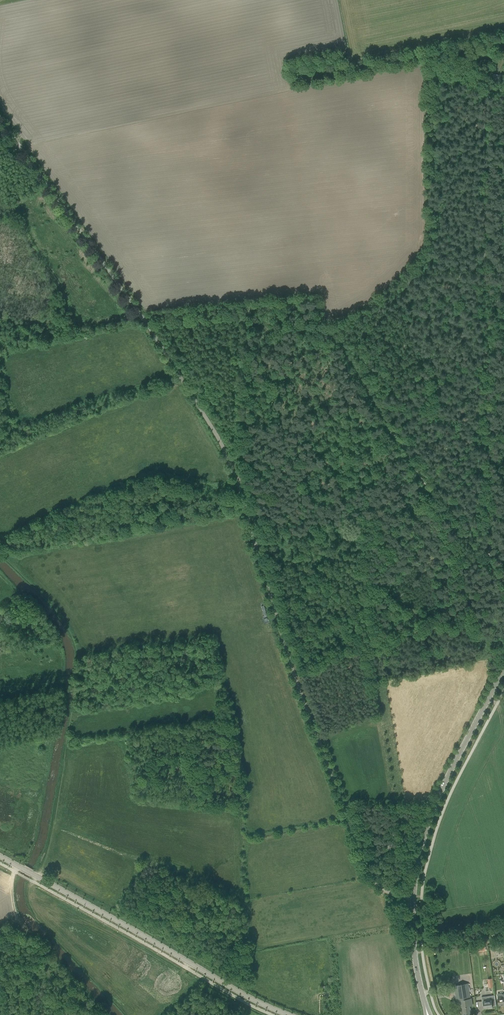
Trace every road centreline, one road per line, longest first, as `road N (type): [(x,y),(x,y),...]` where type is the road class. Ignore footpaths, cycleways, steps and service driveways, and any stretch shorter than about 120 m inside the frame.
road 1 (unclassified): [(413,898),(386,892),(370,872),(220,440),(0,115)]
road 2 (track): [(479,551),(497,93)]
road 3 (tertiary): [(286,1014),(0,856)]
road 4 (track): [(388,427),(334,339),(272,302),(146,321)]
road 5 (tertiary): [(413,898),(430,822),(503,668)]
road 6 (track): [(503,98),(426,56),(295,75)]
road 7 (track): [(503,585),(388,427)]
road 8 (track): [(272,302),(246,426),(253,469)]
road 9 (track): [(235,475),(388,427)]

